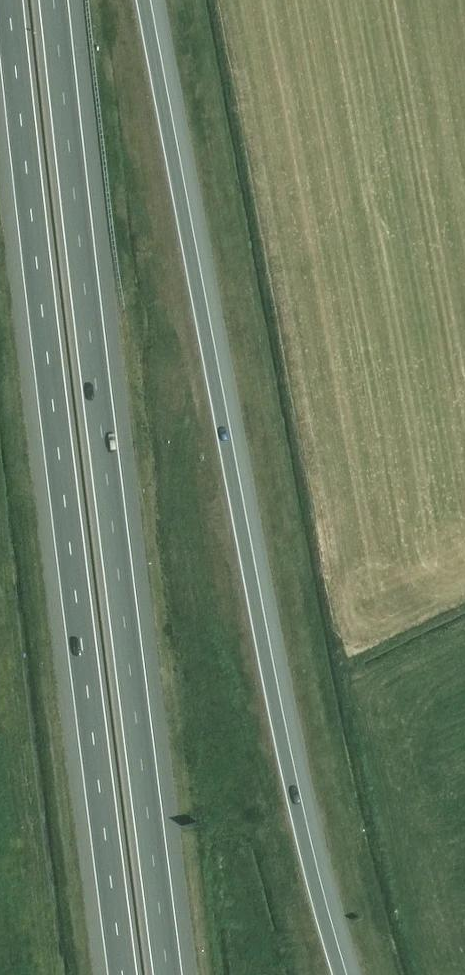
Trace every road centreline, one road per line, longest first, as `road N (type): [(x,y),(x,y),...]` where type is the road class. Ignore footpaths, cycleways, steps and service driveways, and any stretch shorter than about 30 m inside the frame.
road 1 (trunk): [(343,974),(288,744),(148,0)]
road 2 (motorway): [(176,974),(56,0)]
road 3 (motorway): [(6,0),(121,974)]

